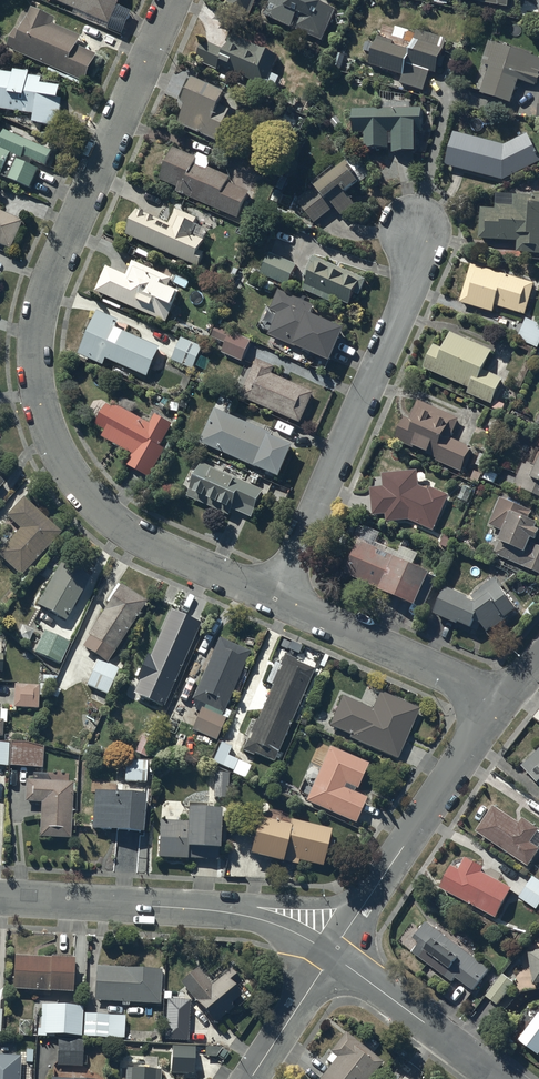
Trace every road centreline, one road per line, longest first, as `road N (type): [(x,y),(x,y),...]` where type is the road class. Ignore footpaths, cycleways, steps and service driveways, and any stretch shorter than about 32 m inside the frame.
road 1 (residential): [(275,600),(140,539),(99,509),(64,465),(36,386),(35,335),(47,286),(172,0)]
road 2 (residential): [(275,600),(402,311),(416,231)]
road 3 (residential): [(505,704),(275,600)]
road 4 (residential): [(381,878),(505,704)]
road 5 (residential): [(331,954),(498,1078)]
road 6 (residential): [(0,898),(199,910)]
road 7 (residential): [(199,910),(336,903),(381,878)]
road 8 (residential): [(249,1078),(331,954)]
road 9 (residential): [(199,910),(270,923),(331,954)]

